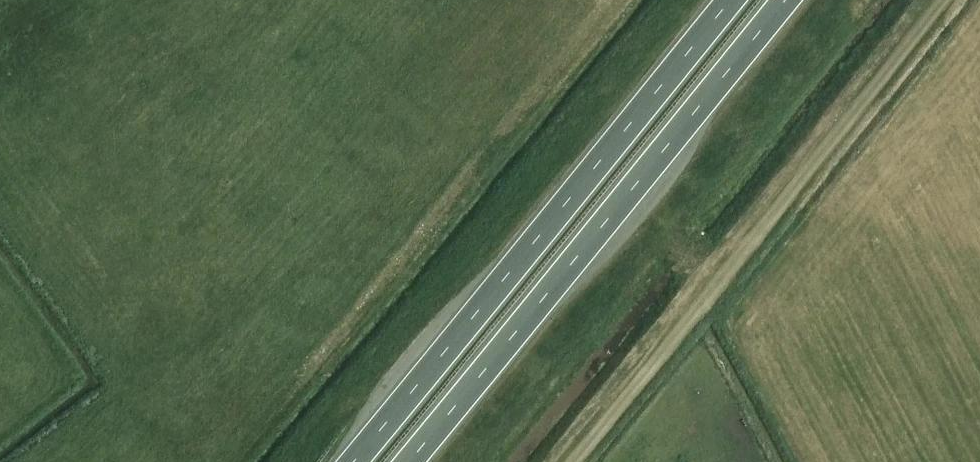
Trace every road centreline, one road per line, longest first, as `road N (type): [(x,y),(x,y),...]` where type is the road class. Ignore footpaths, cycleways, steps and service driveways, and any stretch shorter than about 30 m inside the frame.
road 1 (trunk): [(731,0),(354,461)]
road 2 (trunk): [(410,461),(785,0)]
road 3 (track): [(940,0),(572,461)]

